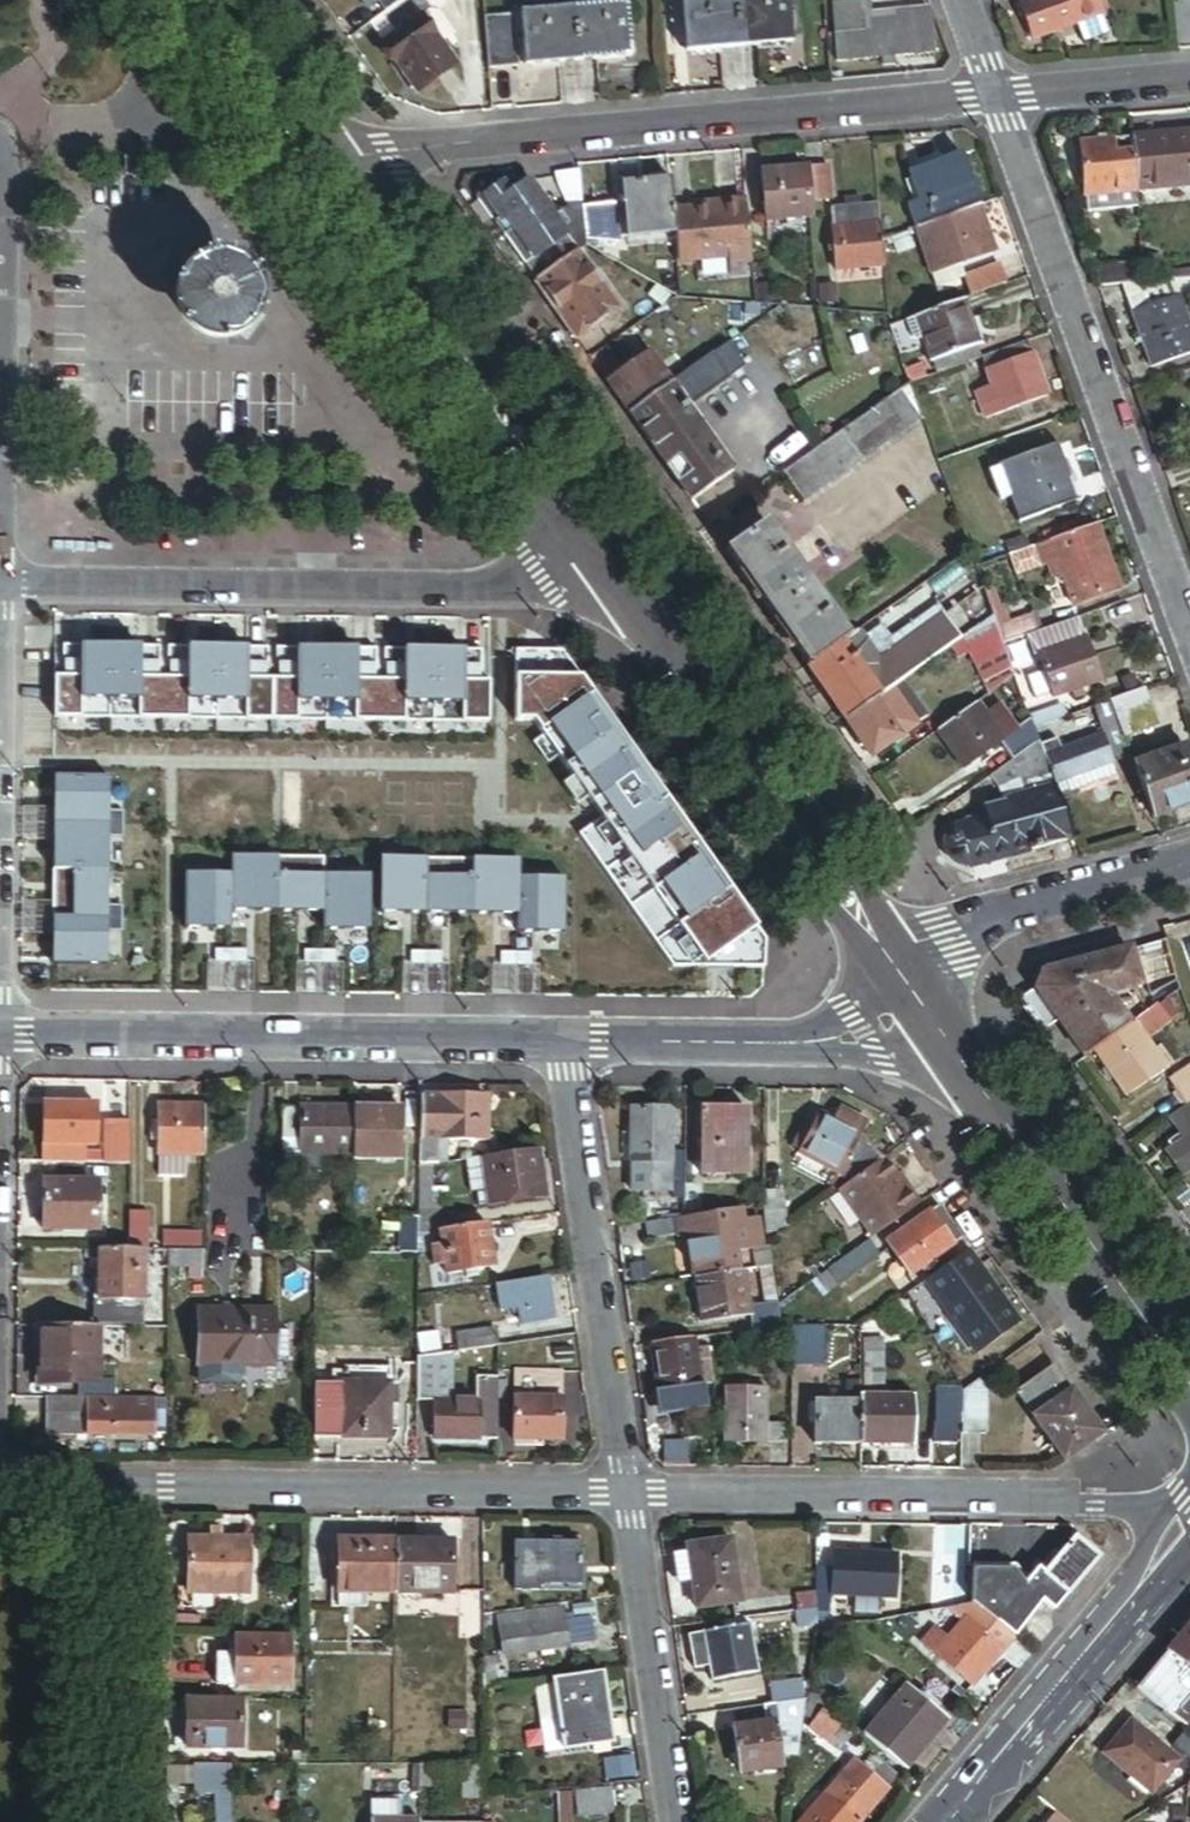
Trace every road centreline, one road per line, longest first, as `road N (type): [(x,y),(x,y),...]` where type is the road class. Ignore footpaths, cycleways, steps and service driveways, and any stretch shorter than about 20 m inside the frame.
road 1 (residential): [(997,97),(452,146),(332,166)]
road 2 (residential): [(596,537),(542,576),(470,587),(0,586)]
road 3 (residential): [(1189,633),(997,97)]
road 4 (residential): [(0,1037),(559,1041)]
road 5 (residential): [(1174,1534),(1143,1506),(628,1494)]
road 6 (tertiary): [(596,537),(911,984)]
road 7 (residential): [(628,1494),(142,1489)]
road 8 (tertiary): [(911,984),(1189,1368)]
road 9 (residential): [(559,1041),(628,1494)]
road 10 (tertiary): [(332,166),(596,537)]
road 11 (residential): [(559,1041),(828,1044),(899,1016),(911,984)]
road 12 (tertiary): [(1174,1534),(942,1821)]
road 13 (residential): [(142,1489),(137,1821)]
road 14 (residential): [(628,1494),(678,1821)]
road 15 (residential): [(1189,868),(952,933),(924,950),(911,984)]
road 16 (tertiary): [(215,0),(332,166)]
road 17 (residential): [(1189,80),(997,97)]
road 18 (residential): [(0,332),(2,170)]
road 19 (residential): [(142,1489),(0,1487)]

